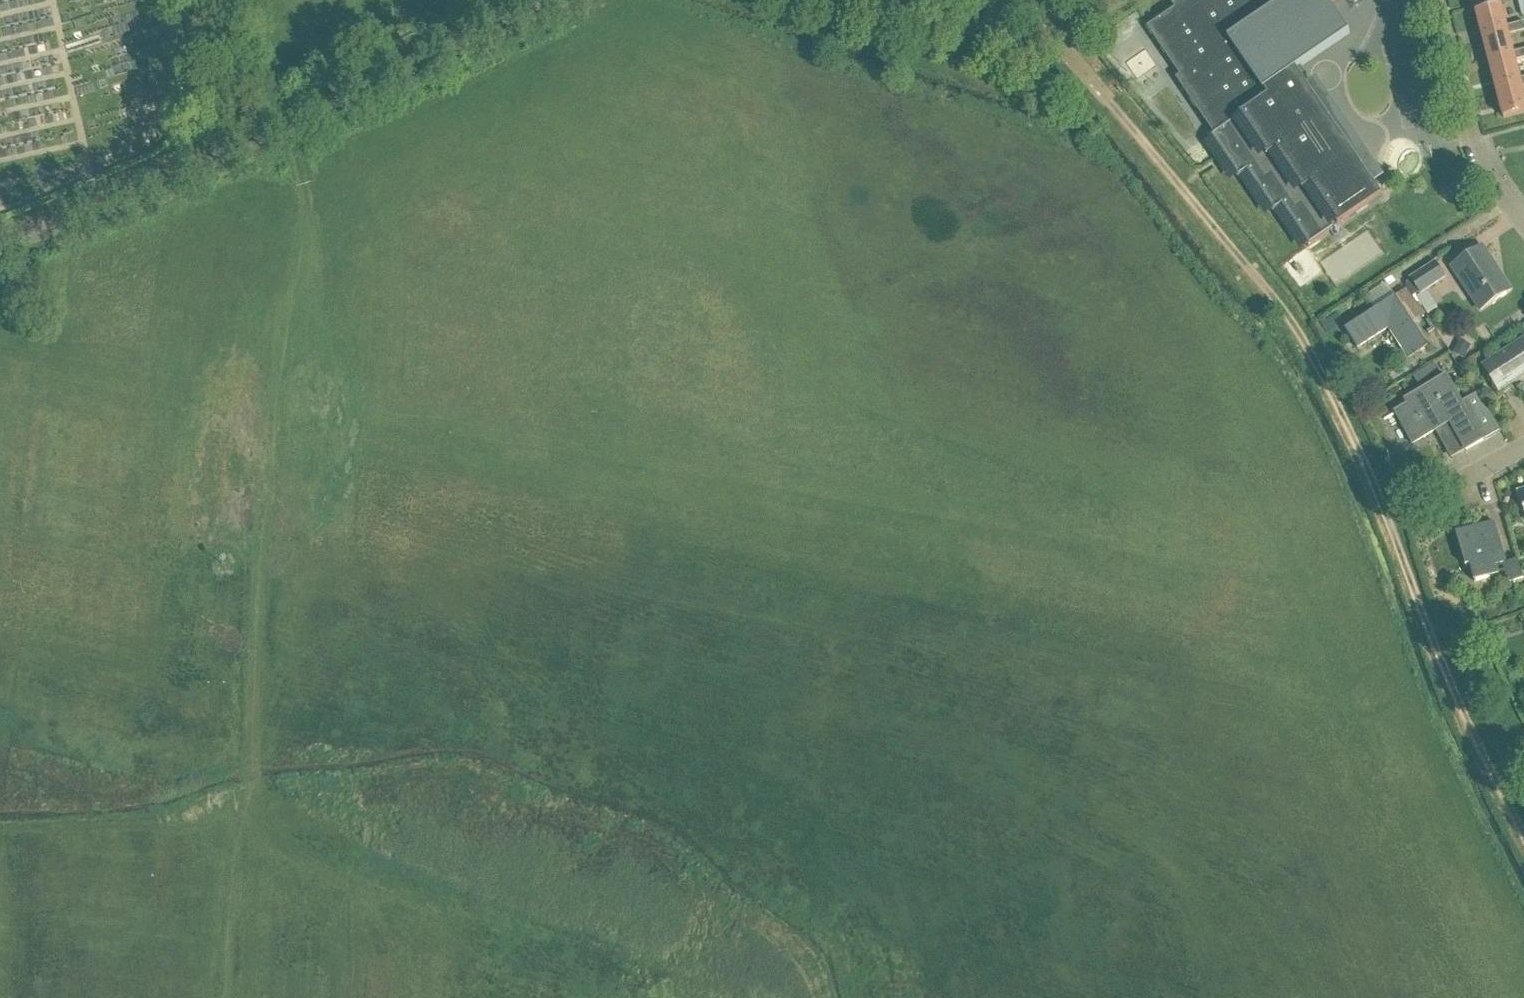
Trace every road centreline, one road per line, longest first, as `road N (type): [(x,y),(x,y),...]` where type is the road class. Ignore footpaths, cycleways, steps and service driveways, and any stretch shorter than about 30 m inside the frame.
road 1 (track): [(1054,39),(1304,338),(1523,831)]
road 2 (residential): [(0,247),(199,168),(563,0)]
road 3 (residential): [(1523,226),(1492,184),(1469,132),(1432,0)]

